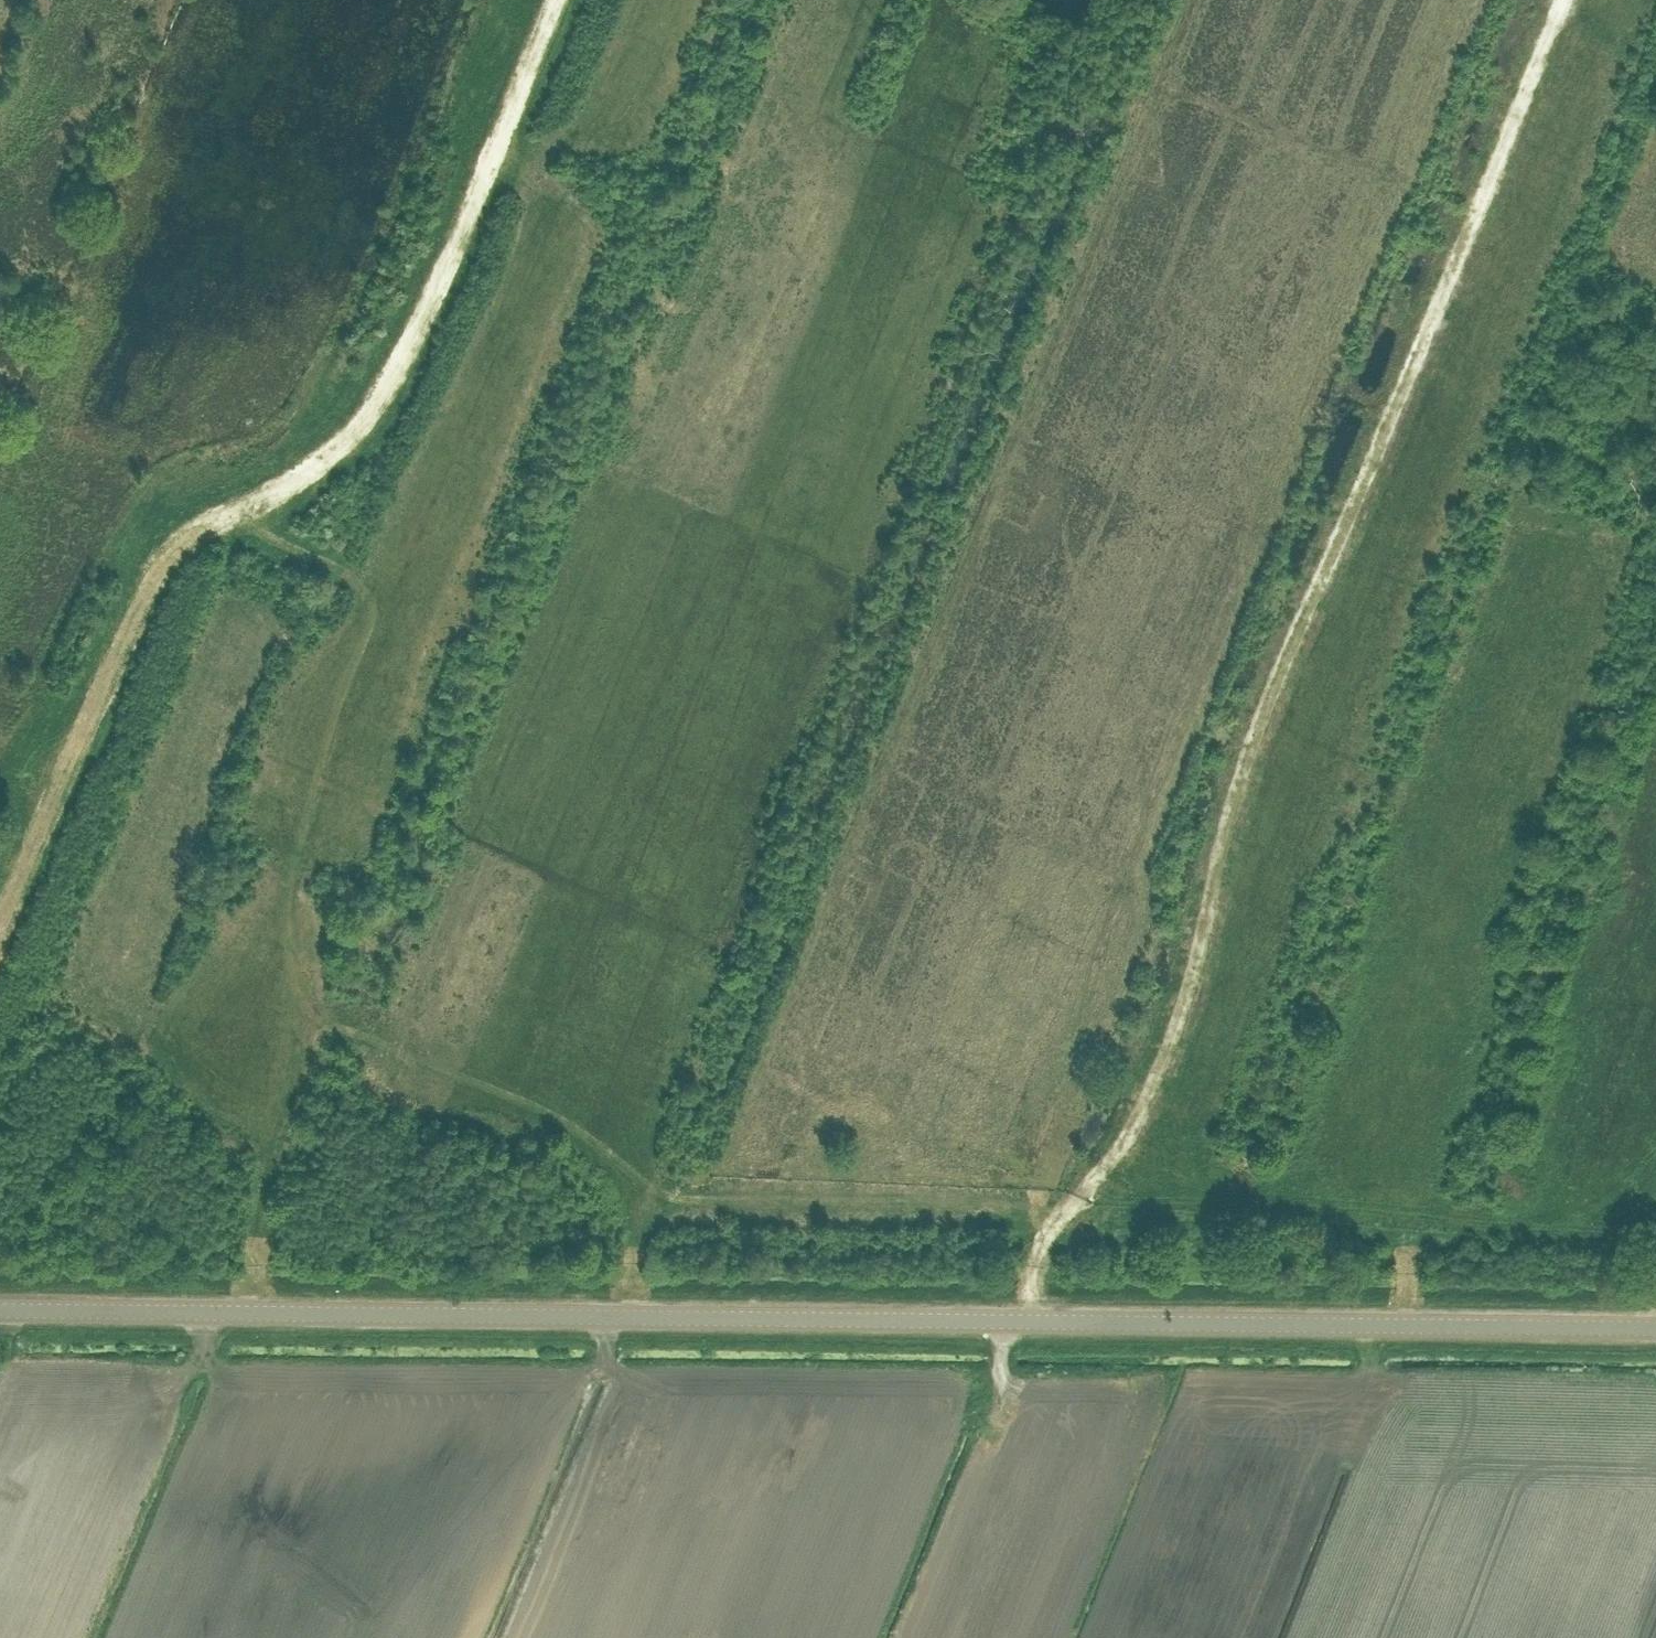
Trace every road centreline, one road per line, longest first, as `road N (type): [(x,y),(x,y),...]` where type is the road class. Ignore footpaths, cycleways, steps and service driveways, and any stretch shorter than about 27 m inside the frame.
road 1 (unclassified): [(1655,1328),(0,1309)]
road 2 (track): [(557,0),(447,264),(382,393),(353,434),(247,504)]
road 3 (track): [(247,504),(167,554),(130,621),(0,926)]

